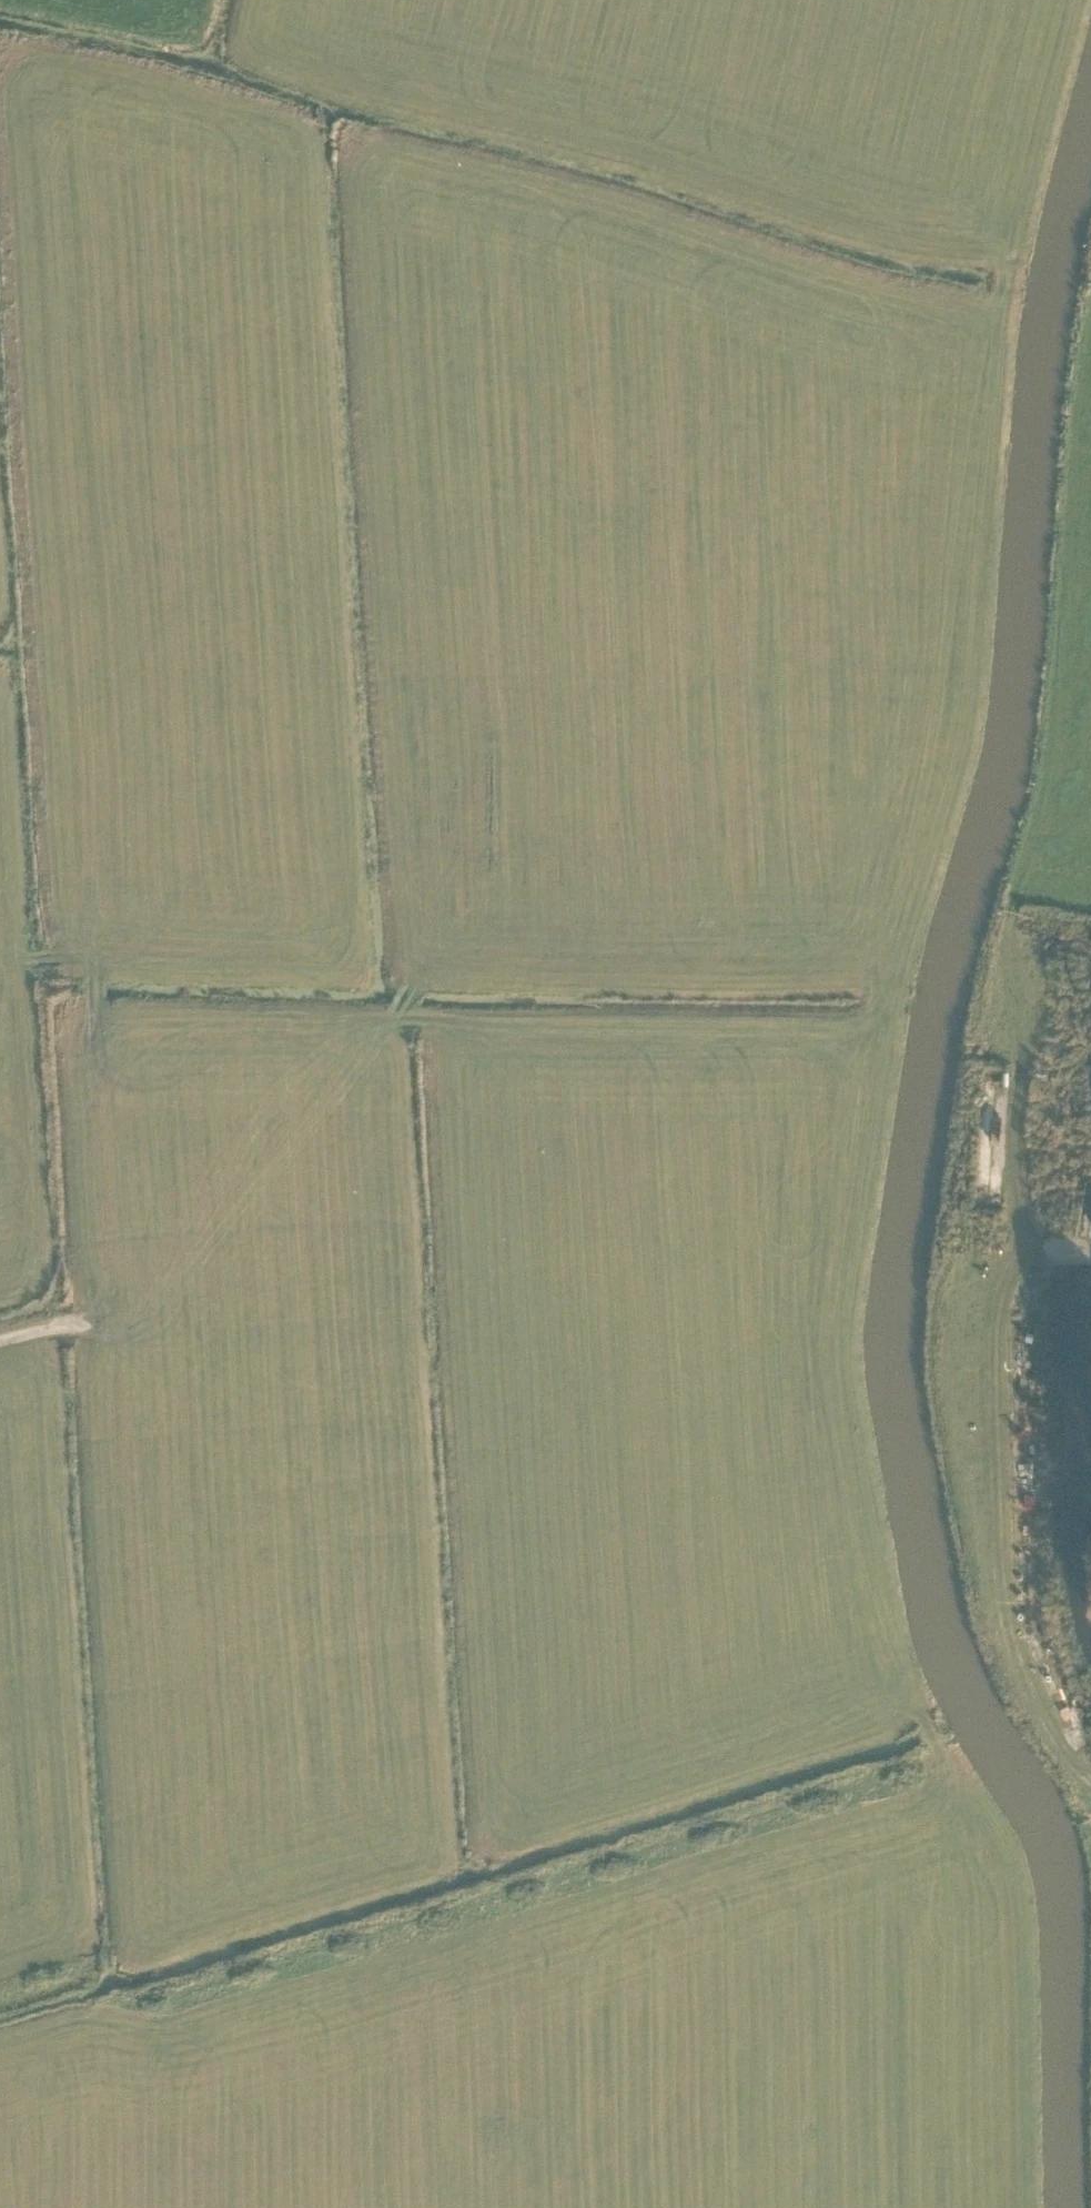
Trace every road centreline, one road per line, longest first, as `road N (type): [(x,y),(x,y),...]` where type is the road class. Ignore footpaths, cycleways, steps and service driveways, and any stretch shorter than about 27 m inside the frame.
road 1 (unclassified): [(1090,1778),(1044,1720),(1013,1651),(1004,1597),(996,1321),(1008,1277),(1023,1255),(1024,1058)]
road 2 (track): [(1024,1058),(1011,924),(1049,812),(1063,734),(1090,427)]

